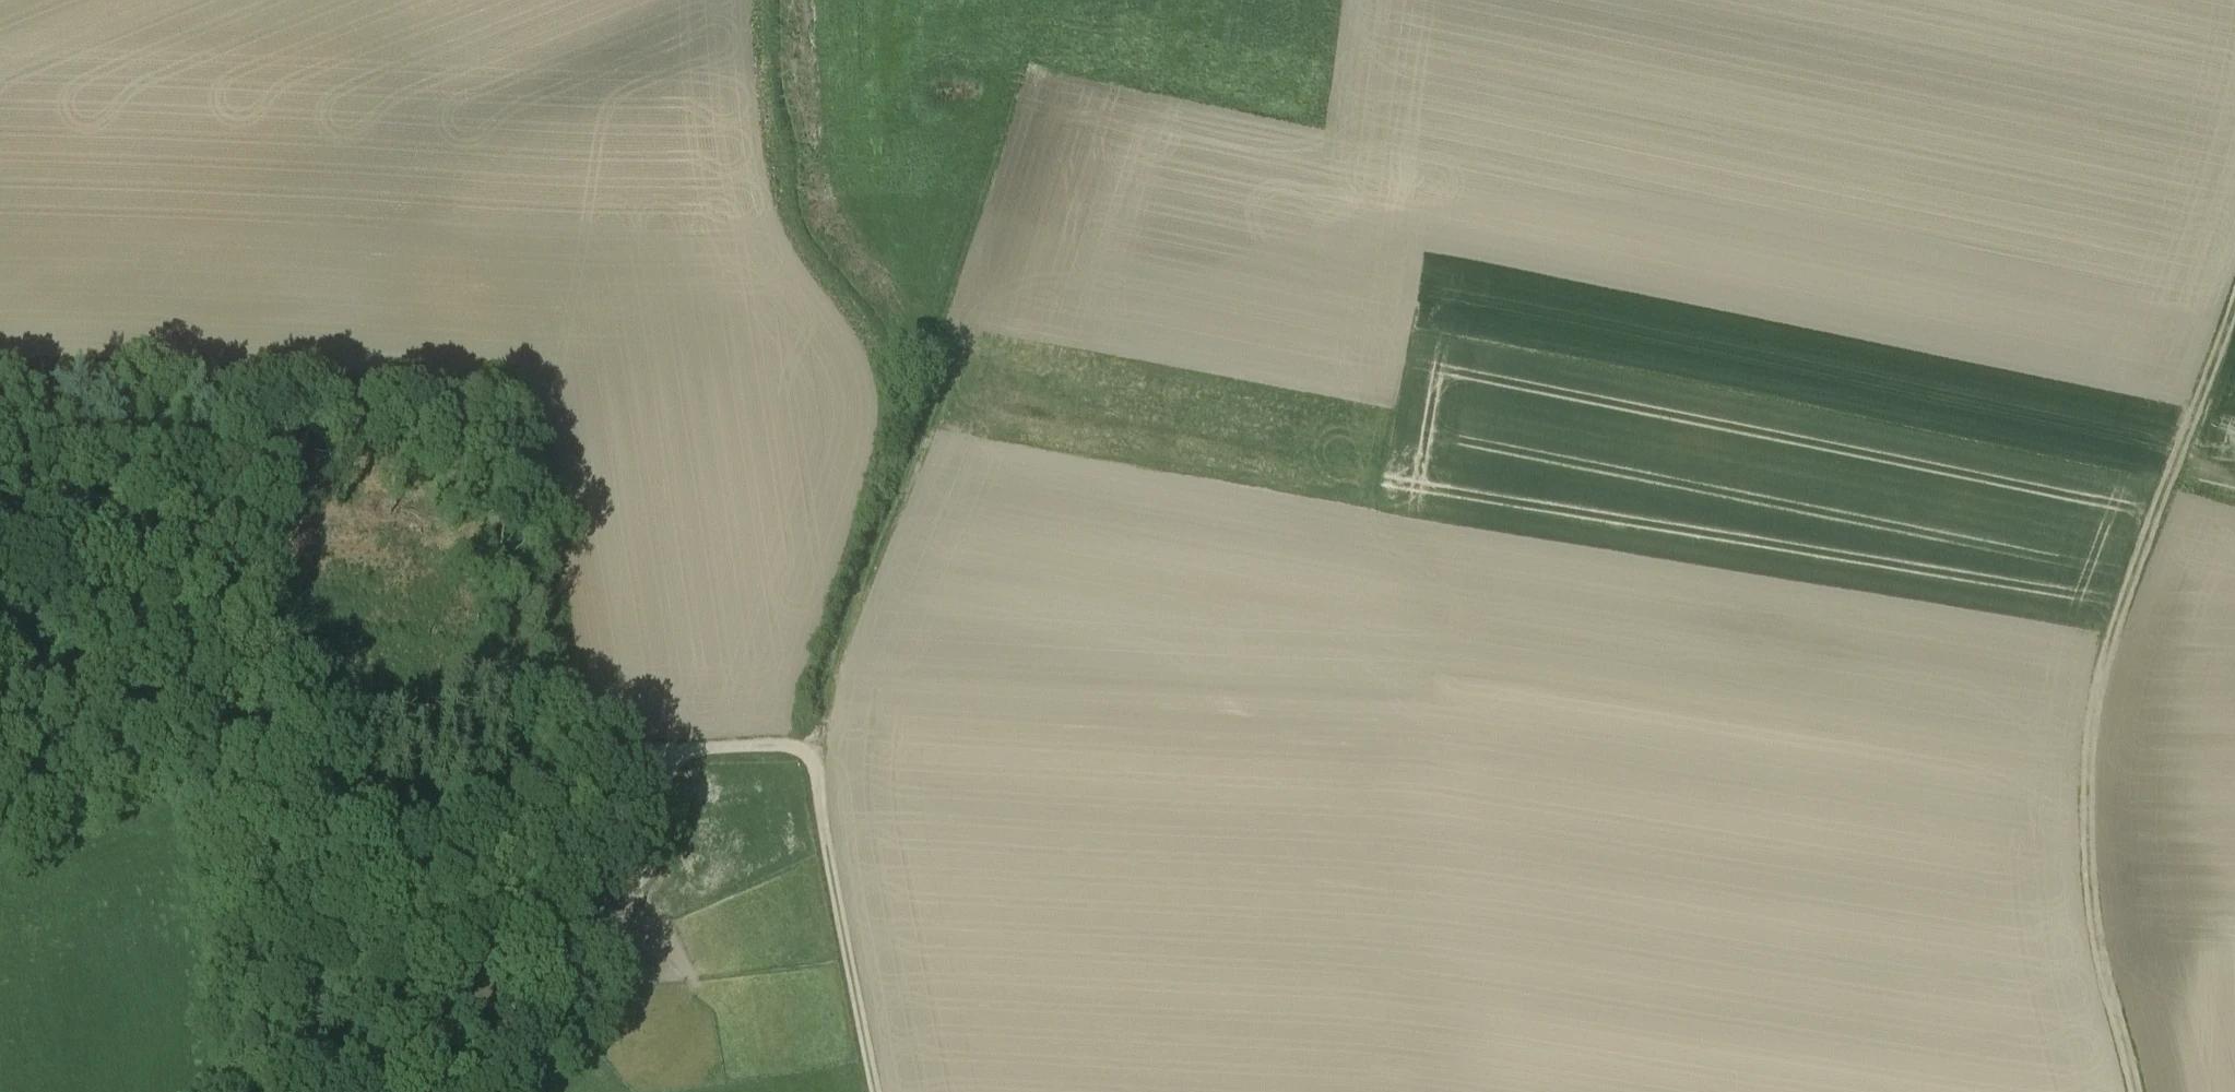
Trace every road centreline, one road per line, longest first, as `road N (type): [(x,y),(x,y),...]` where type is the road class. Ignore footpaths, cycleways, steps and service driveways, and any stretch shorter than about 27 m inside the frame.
road 1 (track): [(0,699),(282,696),(417,708),(608,750),(811,752),(877,1091)]
road 2 (track): [(2137,1091),(2096,919),(2090,750),(2102,662),(2234,301)]

